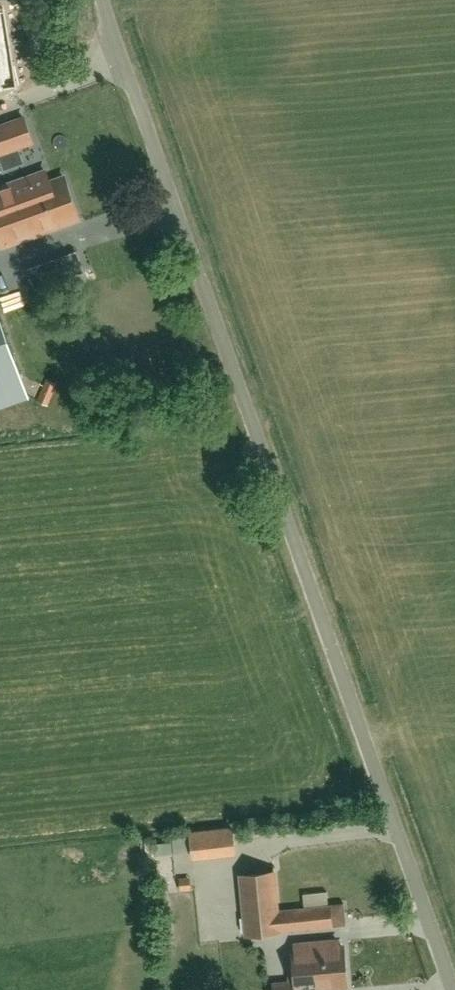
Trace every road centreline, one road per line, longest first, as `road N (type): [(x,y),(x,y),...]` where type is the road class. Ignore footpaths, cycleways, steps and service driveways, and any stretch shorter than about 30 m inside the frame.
road 1 (unclassified): [(454,989),(106,0)]

